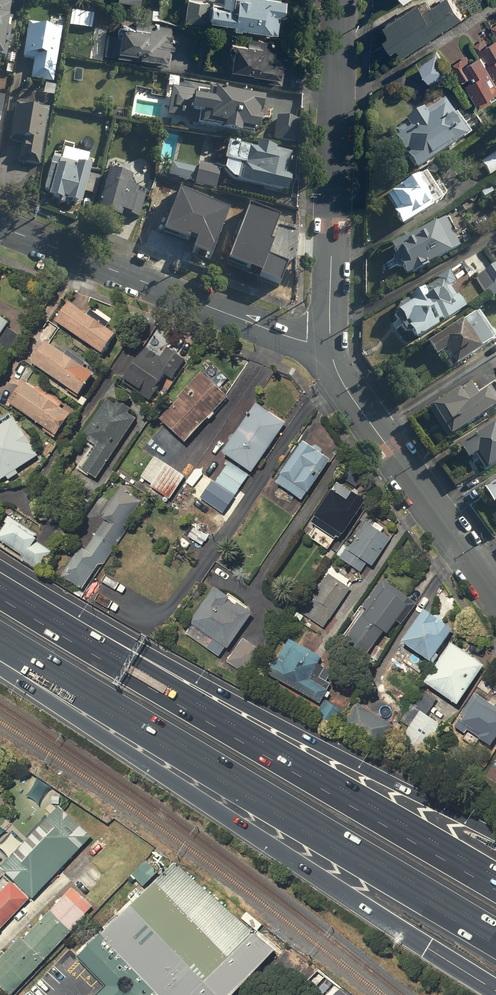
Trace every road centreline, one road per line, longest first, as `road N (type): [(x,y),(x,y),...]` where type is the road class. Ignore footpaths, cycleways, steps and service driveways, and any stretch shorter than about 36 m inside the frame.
road 1 (motorway): [(495,989),(0,670)]
road 2 (motorway): [(495,930),(0,633)]
road 3 (motorway): [(0,599),(495,889)]
road 4 (motorway): [(0,598),(138,648),(495,836)]
road 5 (tertiary): [(330,346),(0,226)]
road 6 (tertiary): [(341,0),(330,346)]
road 7 (tertiary): [(330,346),(344,385),(495,599)]

